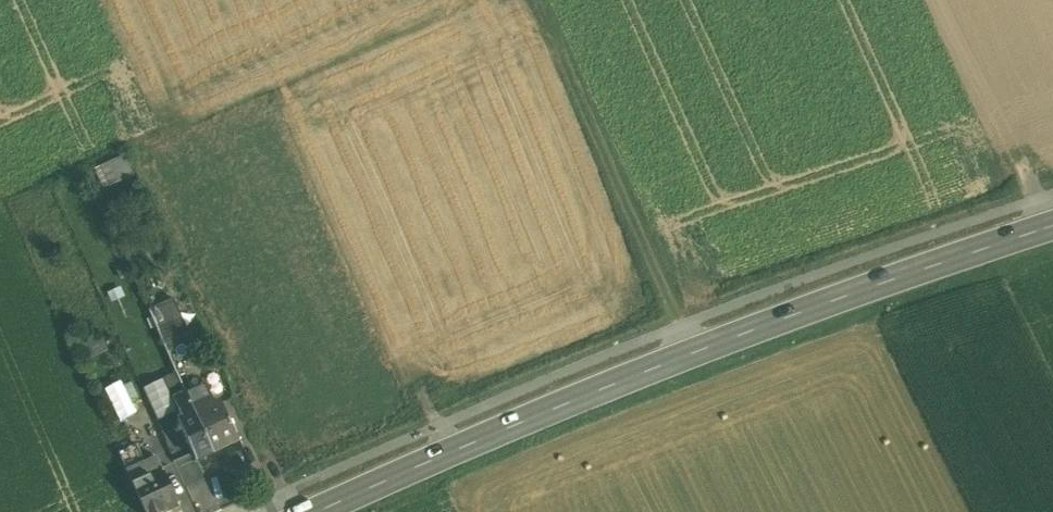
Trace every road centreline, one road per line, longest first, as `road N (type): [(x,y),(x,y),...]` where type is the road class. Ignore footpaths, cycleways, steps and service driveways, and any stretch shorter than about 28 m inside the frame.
road 1 (secondary): [(322,511),(694,354),(1052,228)]
road 2 (track): [(694,354),(541,0)]

